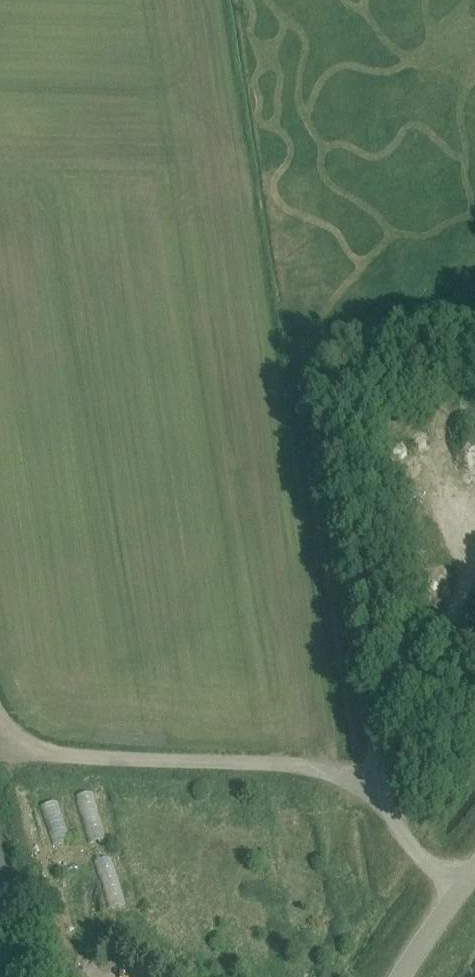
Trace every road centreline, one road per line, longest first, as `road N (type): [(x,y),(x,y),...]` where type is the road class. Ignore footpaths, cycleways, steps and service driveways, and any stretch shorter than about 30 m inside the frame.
road 1 (track): [(382,798),(334,771),(303,764),(49,755),(18,745),(0,726)]
road 2 (track): [(466,883),(407,842),(382,798),(375,758),(377,719),(474,563)]
road 3 (tertiary): [(474,871),(402,976)]

